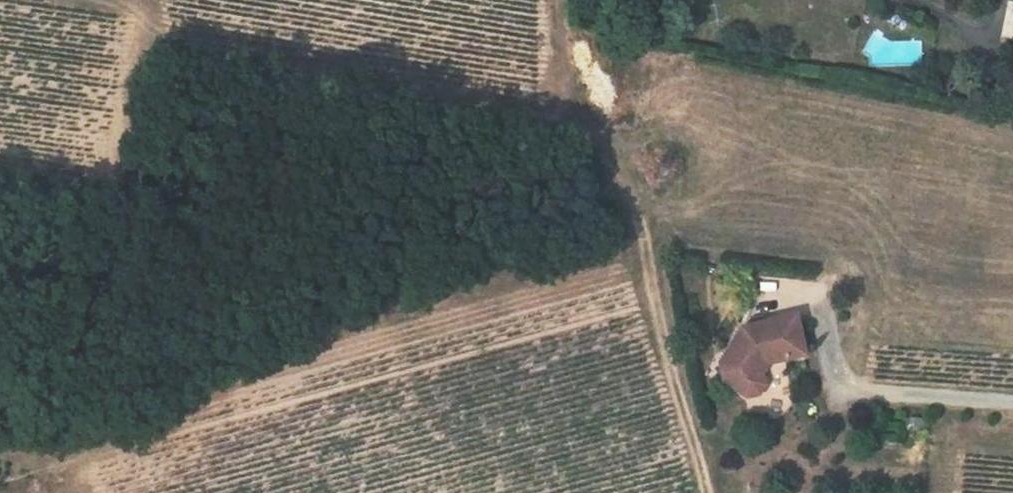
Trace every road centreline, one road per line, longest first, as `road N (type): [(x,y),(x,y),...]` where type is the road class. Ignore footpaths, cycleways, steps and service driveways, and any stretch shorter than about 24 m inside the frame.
road 1 (track): [(712,492),(659,338),(646,243),(582,130)]

